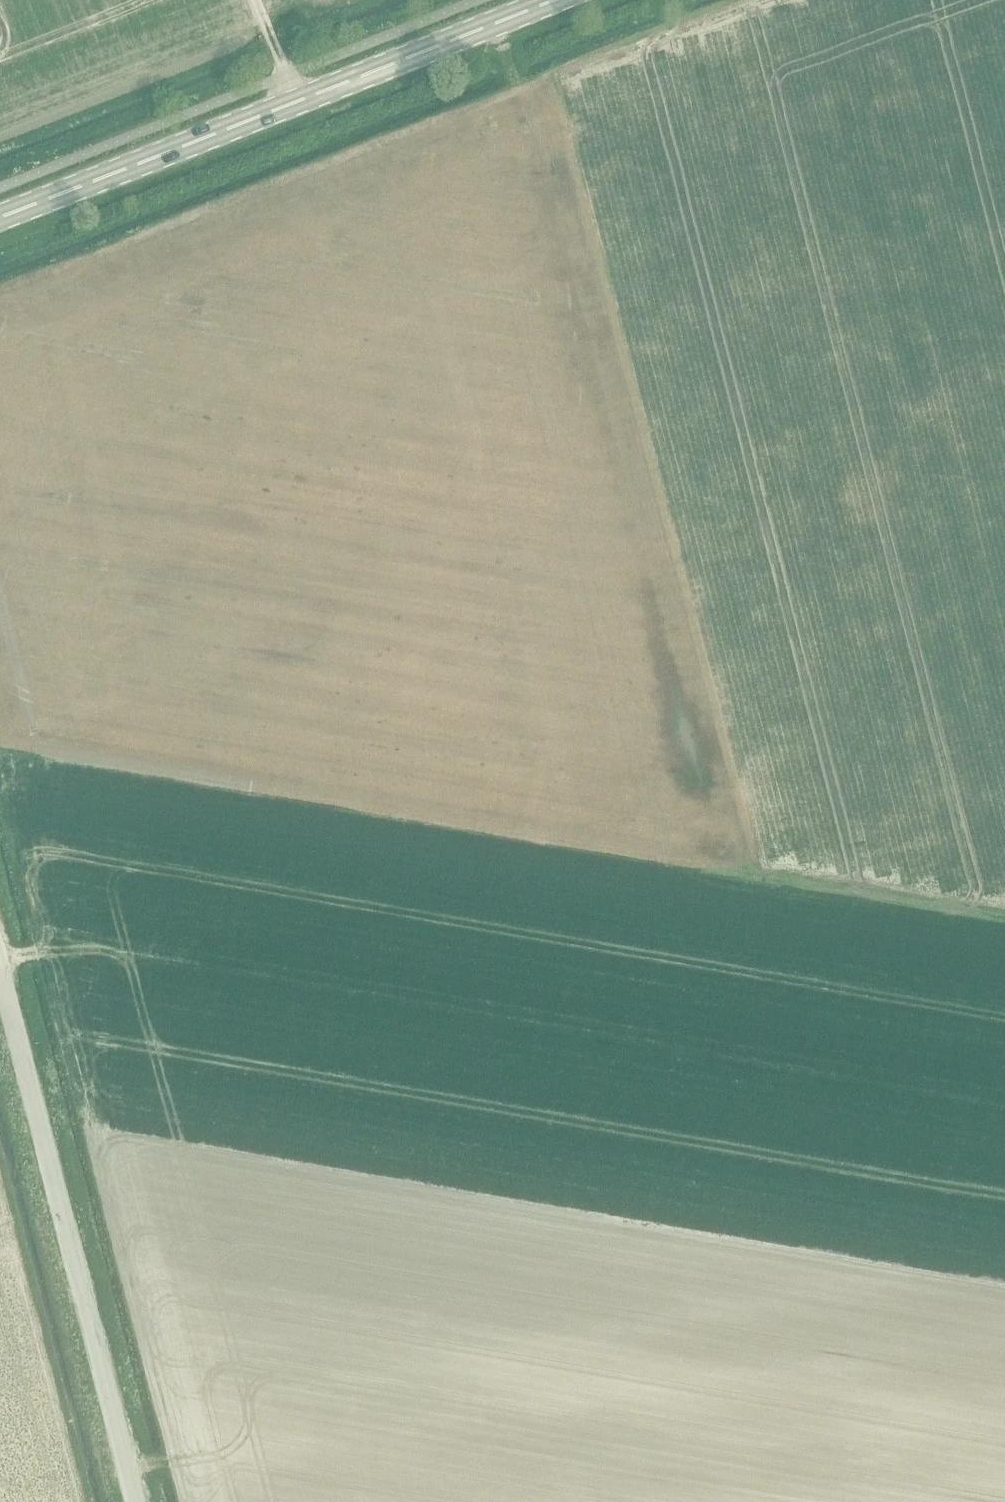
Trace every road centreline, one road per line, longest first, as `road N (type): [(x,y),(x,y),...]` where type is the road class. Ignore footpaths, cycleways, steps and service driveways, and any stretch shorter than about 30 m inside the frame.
road 1 (secondary): [(0,217),(550,0)]
road 2 (unclassified): [(137,1501),(0,958)]

